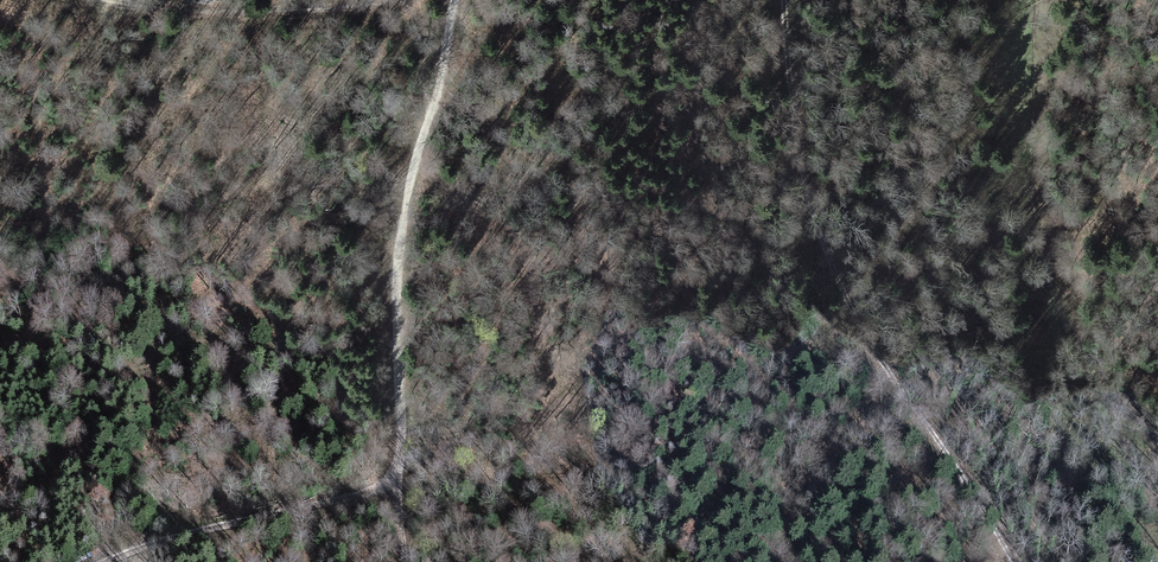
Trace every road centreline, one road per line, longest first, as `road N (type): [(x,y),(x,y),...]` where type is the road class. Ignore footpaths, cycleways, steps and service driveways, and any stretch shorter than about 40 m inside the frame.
road 1 (track): [(1016,561),(805,215),(784,0)]
road 2 (track): [(405,561),(395,485),(398,239),(454,0)]
road 3 (track): [(1038,0),(1034,199),(1054,308)]
road 4 (track): [(395,485),(112,561)]
road 5 (track): [(108,0),(235,10),(400,0)]

